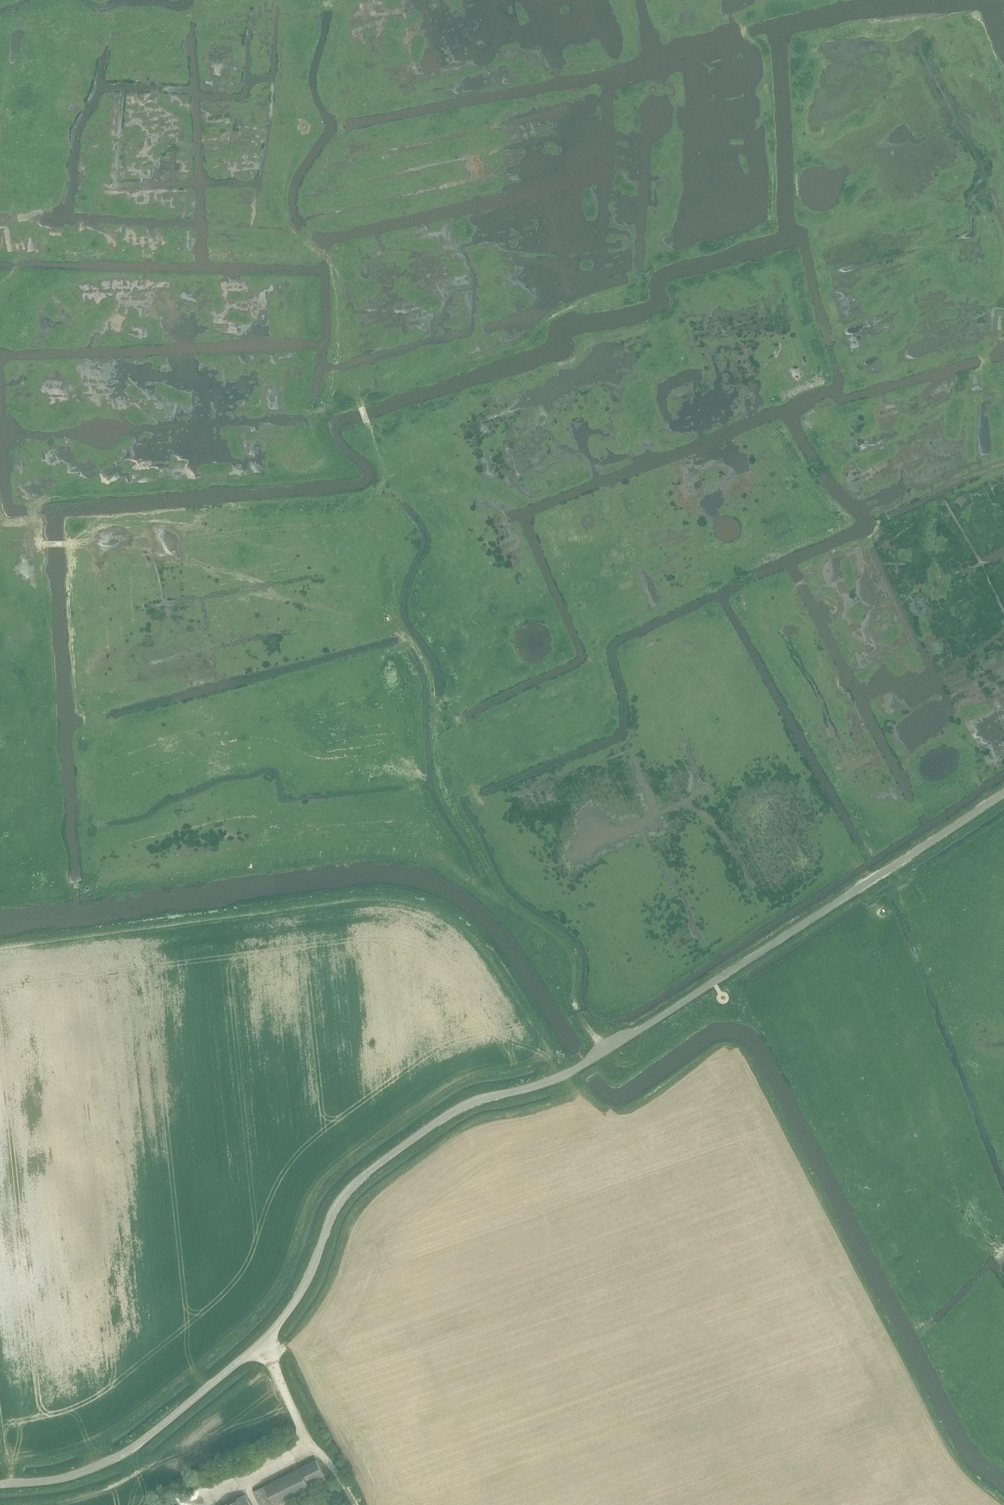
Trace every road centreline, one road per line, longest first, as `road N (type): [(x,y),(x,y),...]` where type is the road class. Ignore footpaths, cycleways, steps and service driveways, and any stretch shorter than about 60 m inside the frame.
road 1 (unclassified): [(0,1485),(64,1479),(112,1462),(161,1431),(267,1343),(306,1289),(332,1214),(354,1184),(446,1119),(474,1102),(568,1076),(1003,793)]
road 2 (track): [(386,616),(426,665),(437,764),(450,806),(498,893),(571,951),(583,1010),(611,1049)]

